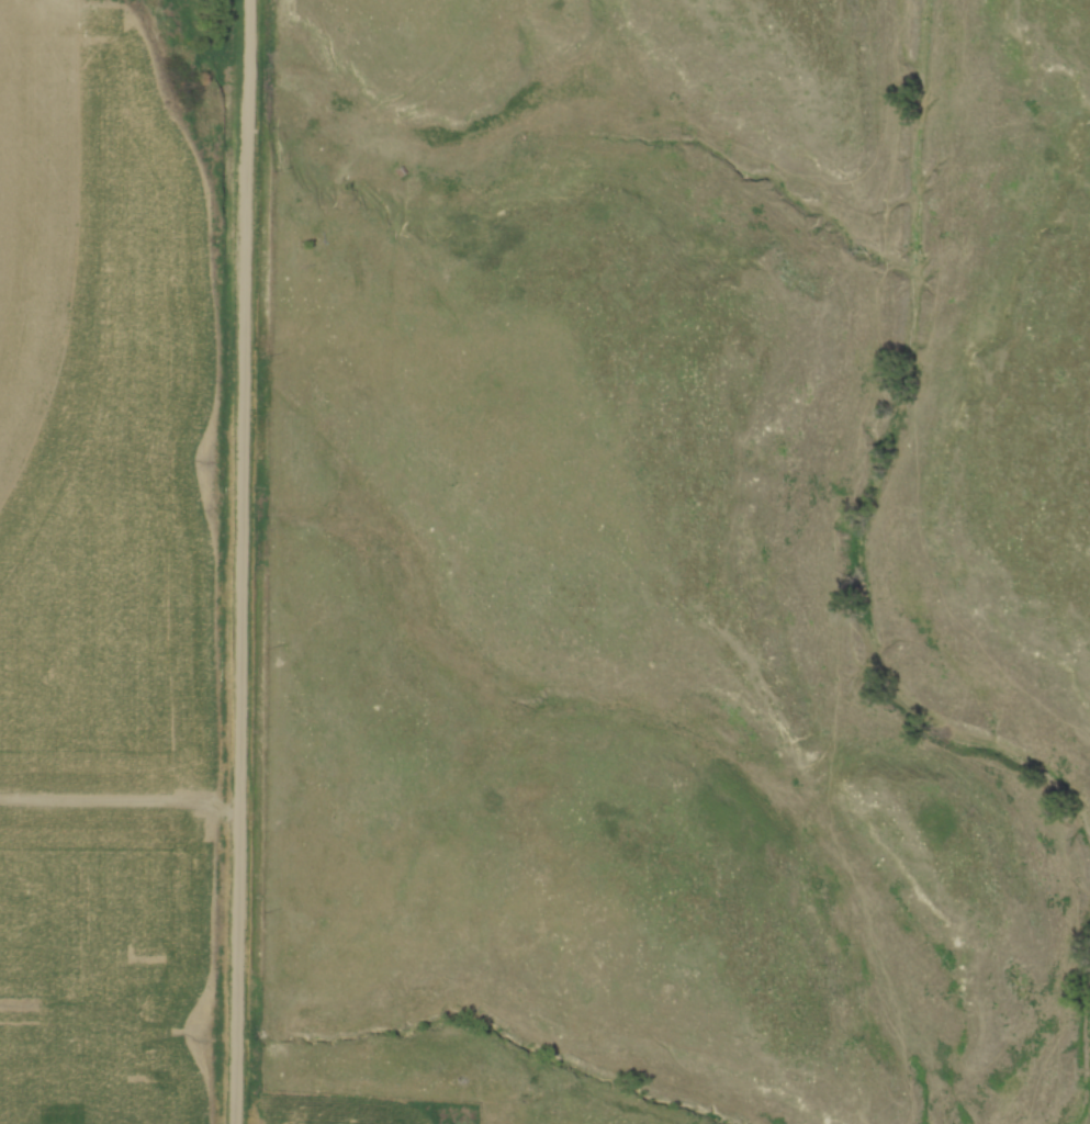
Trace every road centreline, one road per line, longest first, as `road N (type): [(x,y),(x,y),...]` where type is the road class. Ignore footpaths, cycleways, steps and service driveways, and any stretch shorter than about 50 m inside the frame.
road 1 (residential): [(239,1123),(252,0)]

